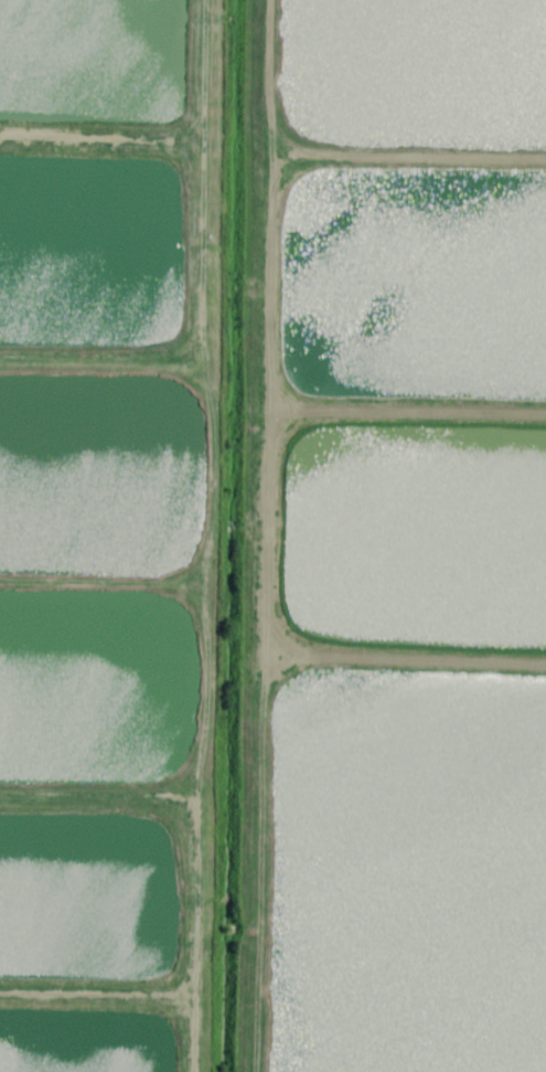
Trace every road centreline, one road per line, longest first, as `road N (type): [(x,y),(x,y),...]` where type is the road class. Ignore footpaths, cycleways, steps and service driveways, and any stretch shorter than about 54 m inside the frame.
road 1 (track): [(246,1071),(267,173),(263,0)]
road 2 (track): [(190,1071),(208,436),(211,0)]

